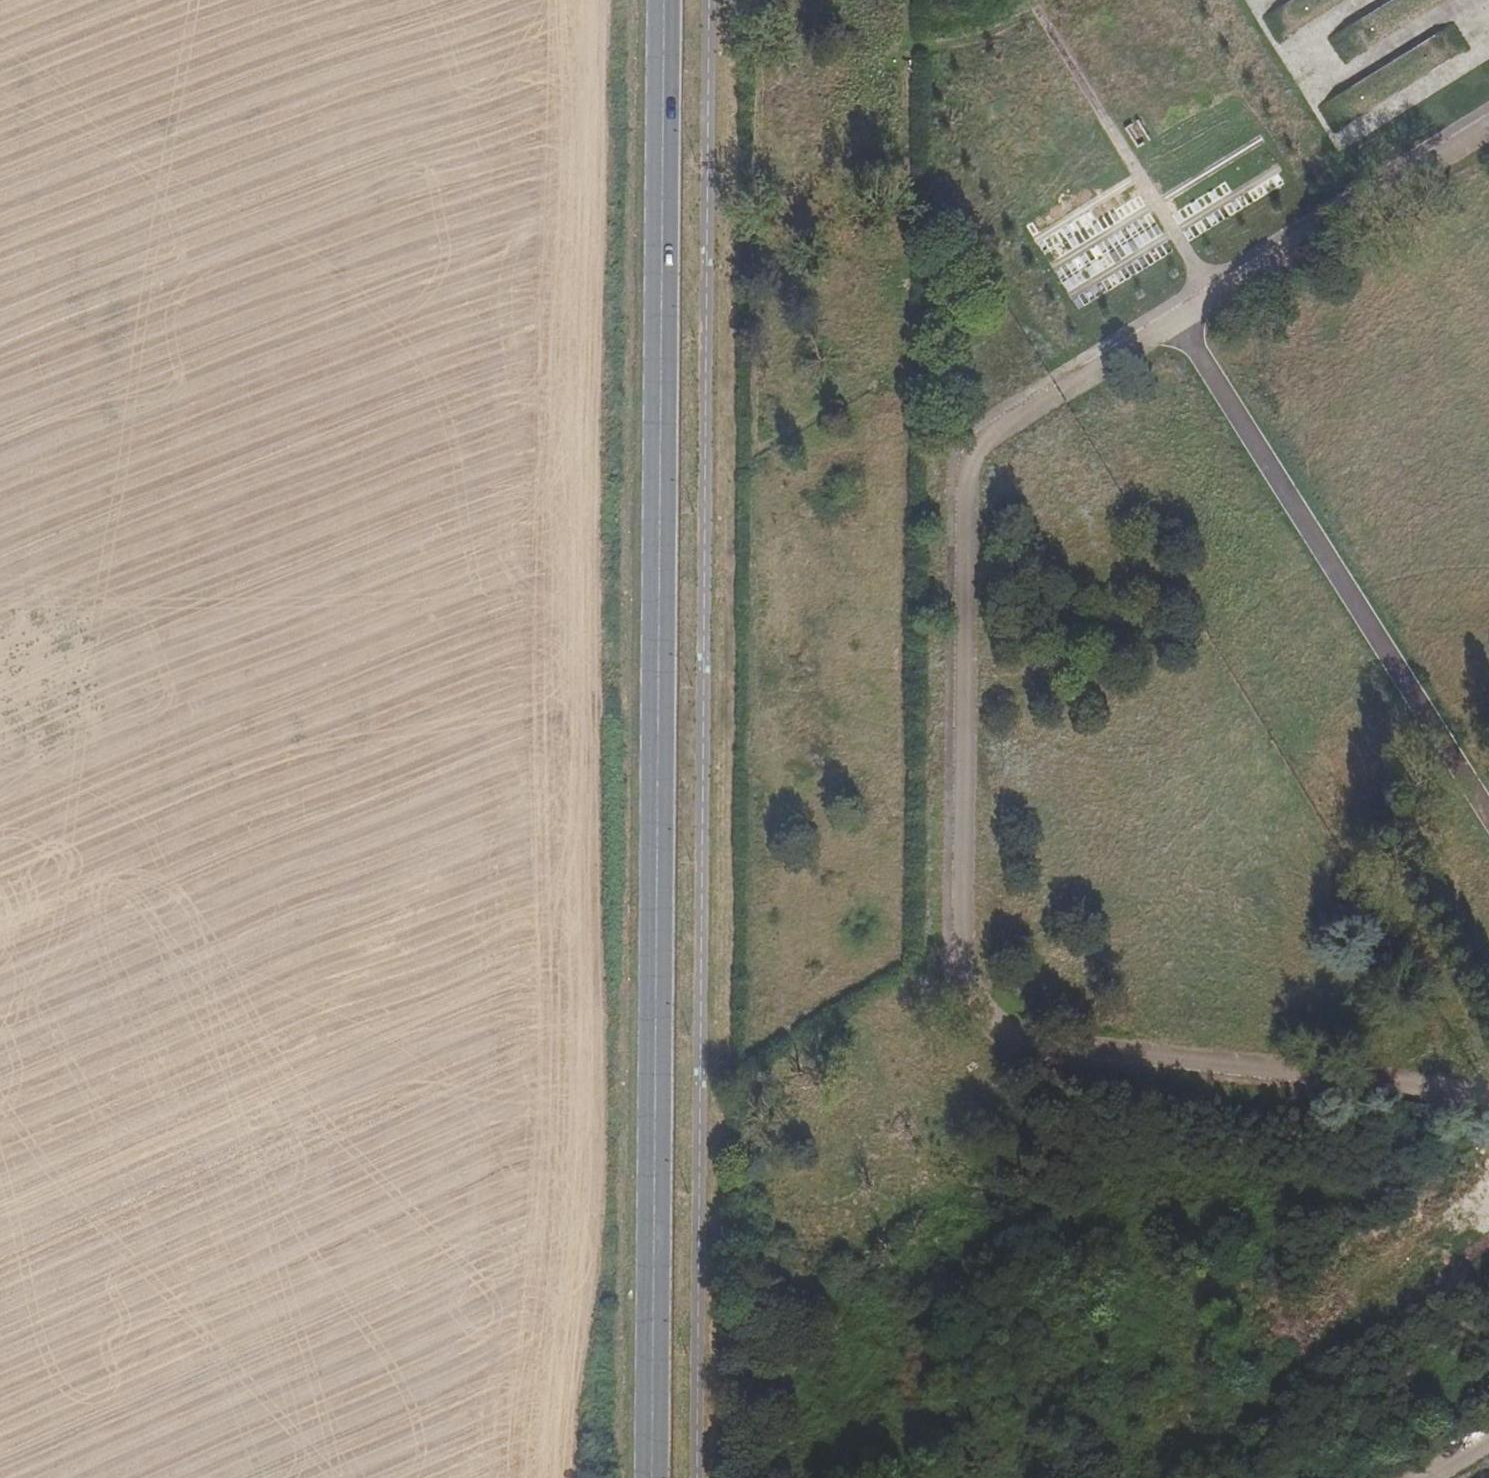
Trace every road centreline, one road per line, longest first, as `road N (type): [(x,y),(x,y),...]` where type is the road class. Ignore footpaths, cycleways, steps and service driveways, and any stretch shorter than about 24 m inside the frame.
road 1 (secondary): [(664,0),(654,1477)]

